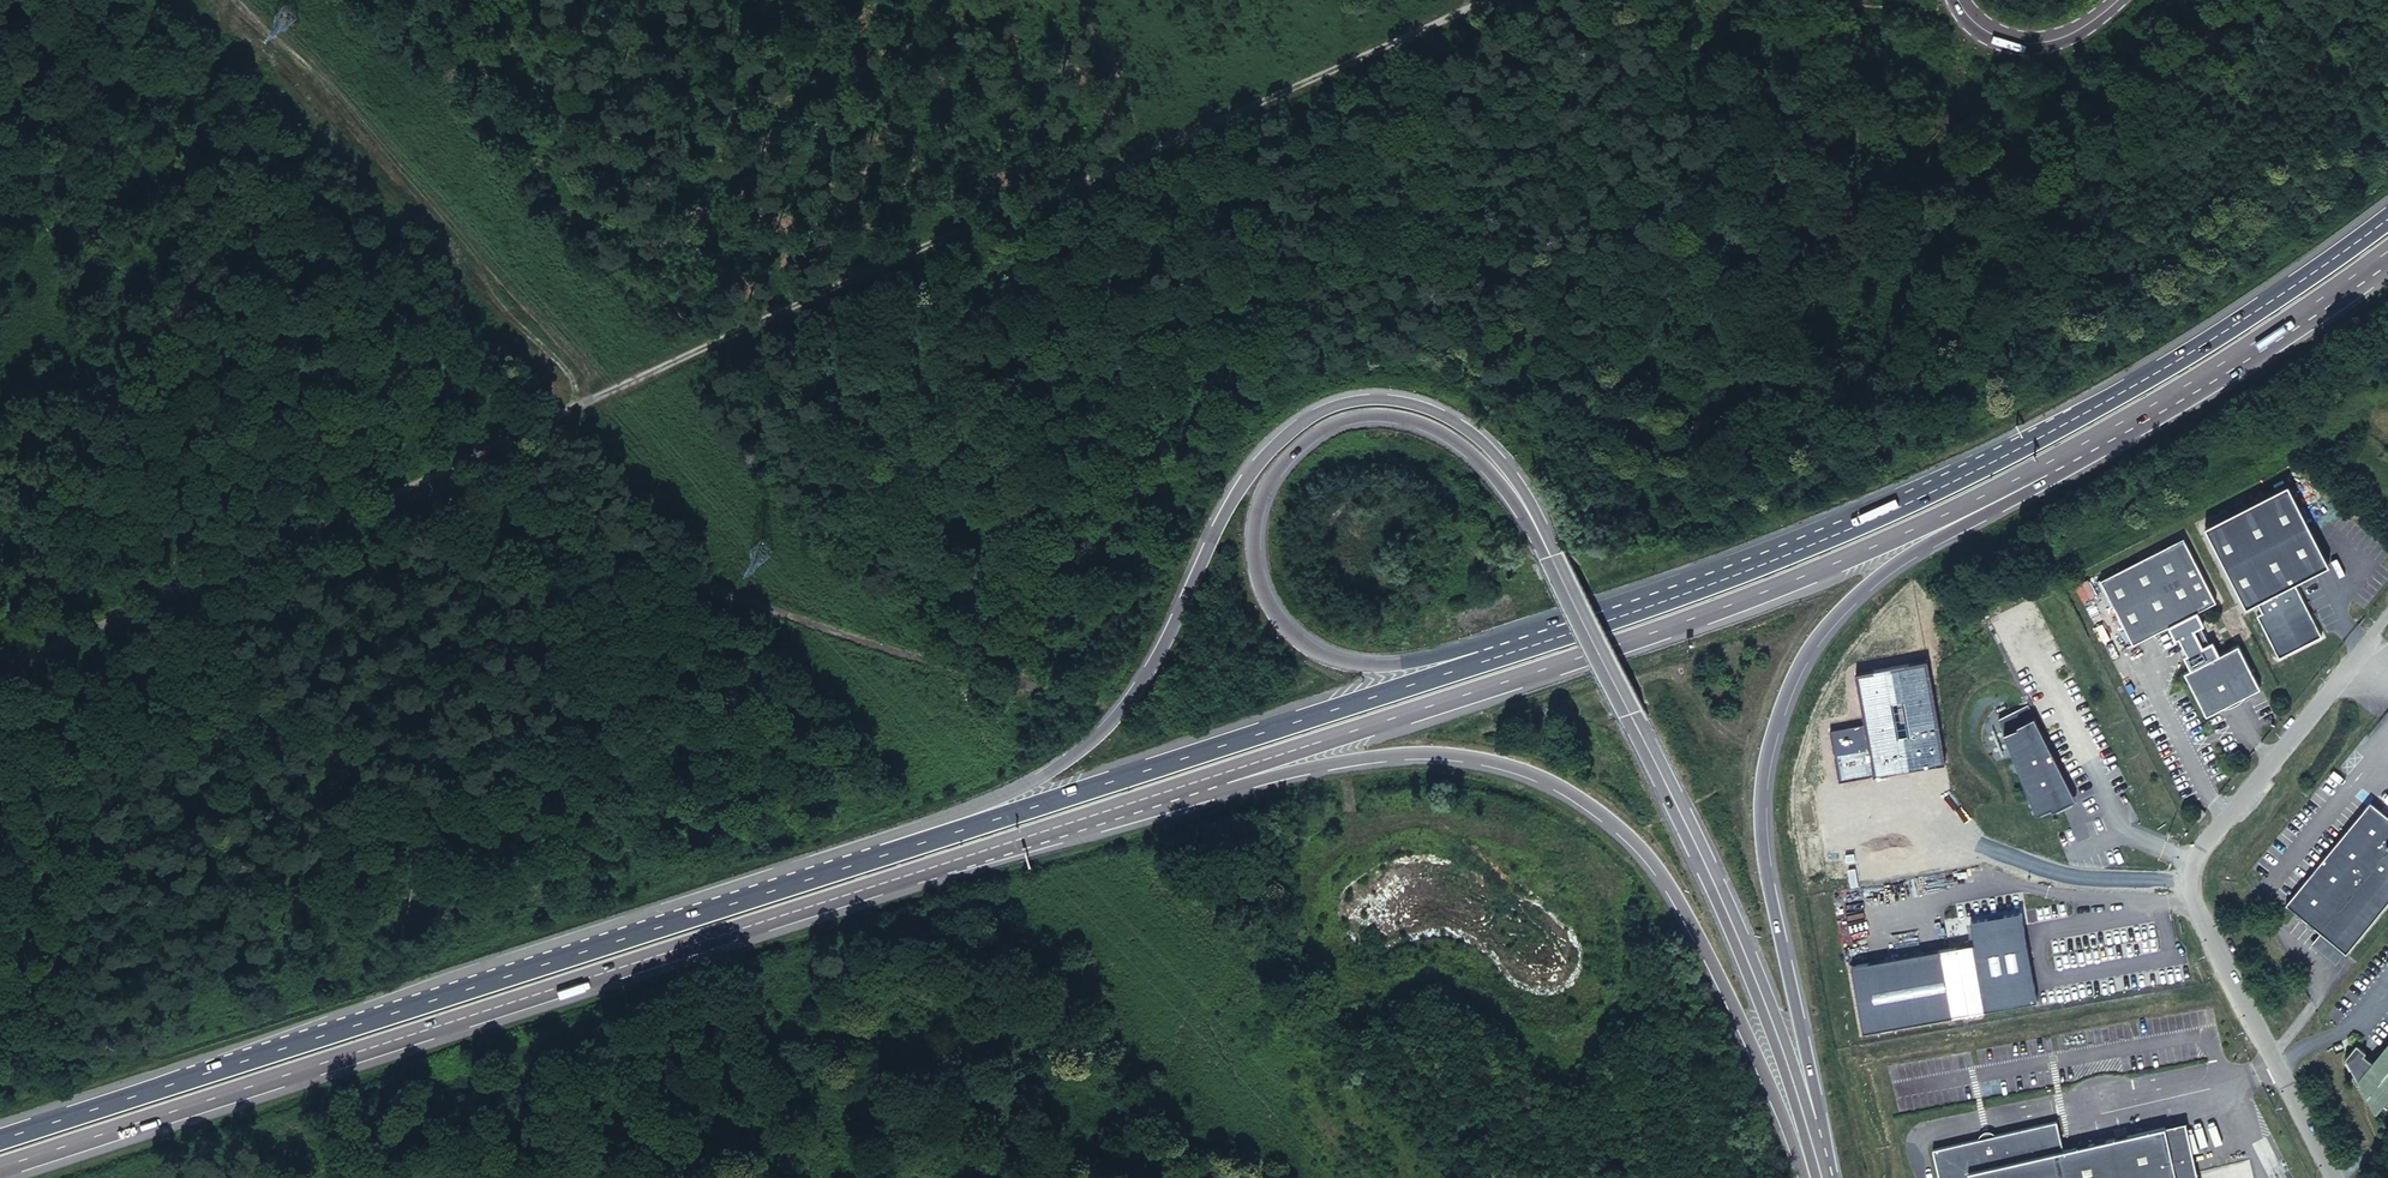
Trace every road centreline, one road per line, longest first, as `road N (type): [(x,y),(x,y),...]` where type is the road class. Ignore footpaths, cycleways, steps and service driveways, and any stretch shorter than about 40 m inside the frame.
road 1 (trunk): [(0,1168),(1151,797)]
road 2 (track): [(401,495),(592,400),(1492,0)]
road 3 (trunk): [(1551,554),(1511,473),(1462,425),(1400,401),(1331,405),(1276,438),(1235,486),(1151,660),(1101,728),(1018,788),(793,883)]
road 4 (trunk): [(1151,797),(1747,599),(2118,424)]
road 5 (trunk): [(1825,1177),(1763,849),(1759,799),(1778,712),(1818,635),(1854,597),(2046,479),(2118,424)]
road 6 (trunk): [(2387,216),(2175,361),(1951,483),(1566,631)]
road 7 (trunk): [(1151,797),(1416,751),(1513,766),(1579,797),(1635,843),(1695,928),(1805,1177)]
road 8 (trunk): [(793,883),(0,1139)]
road 9 (trunk): [(1566,631),(1406,662),(1336,660),(1277,620),(1254,567),(1250,530),(1263,488),(1294,449),(1346,420),(1373,416),(1412,422),(1453,441),(1551,554)]
road 10 (trunk): [(1566,631),(793,883)]
road 11 (track): [(401,495),(887,649),(1094,702)]
road 12 (primary): [(1551,554),(1738,939),(1824,1177)]
road 13 (unclassified): [(2331,1177),(2187,893),(2187,877),(2195,850),(2387,611)]
road 14 (track): [(0,675),(401,495)]
road 15 (track): [(1097,897),(1293,1177)]
road 16 (trunk): [(2118,424),(2241,353),(2387,251)]
road 17 (tertiary): [(2112,0),(2078,28),(2019,43),(1977,28),(1955,0)]

